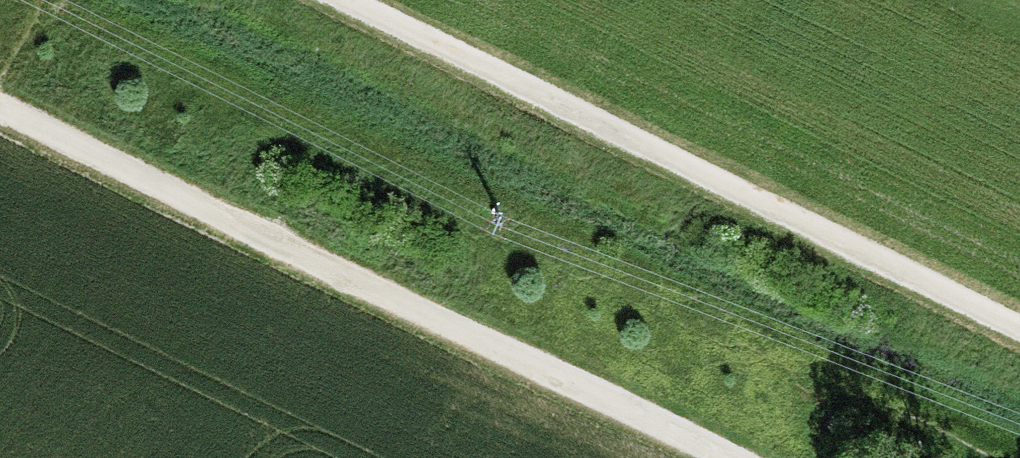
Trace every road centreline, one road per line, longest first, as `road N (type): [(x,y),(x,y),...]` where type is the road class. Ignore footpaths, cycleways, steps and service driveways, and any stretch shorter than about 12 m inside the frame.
road 1 (track): [(723,457),(0,110)]
road 2 (track): [(1019,326),(351,0)]

